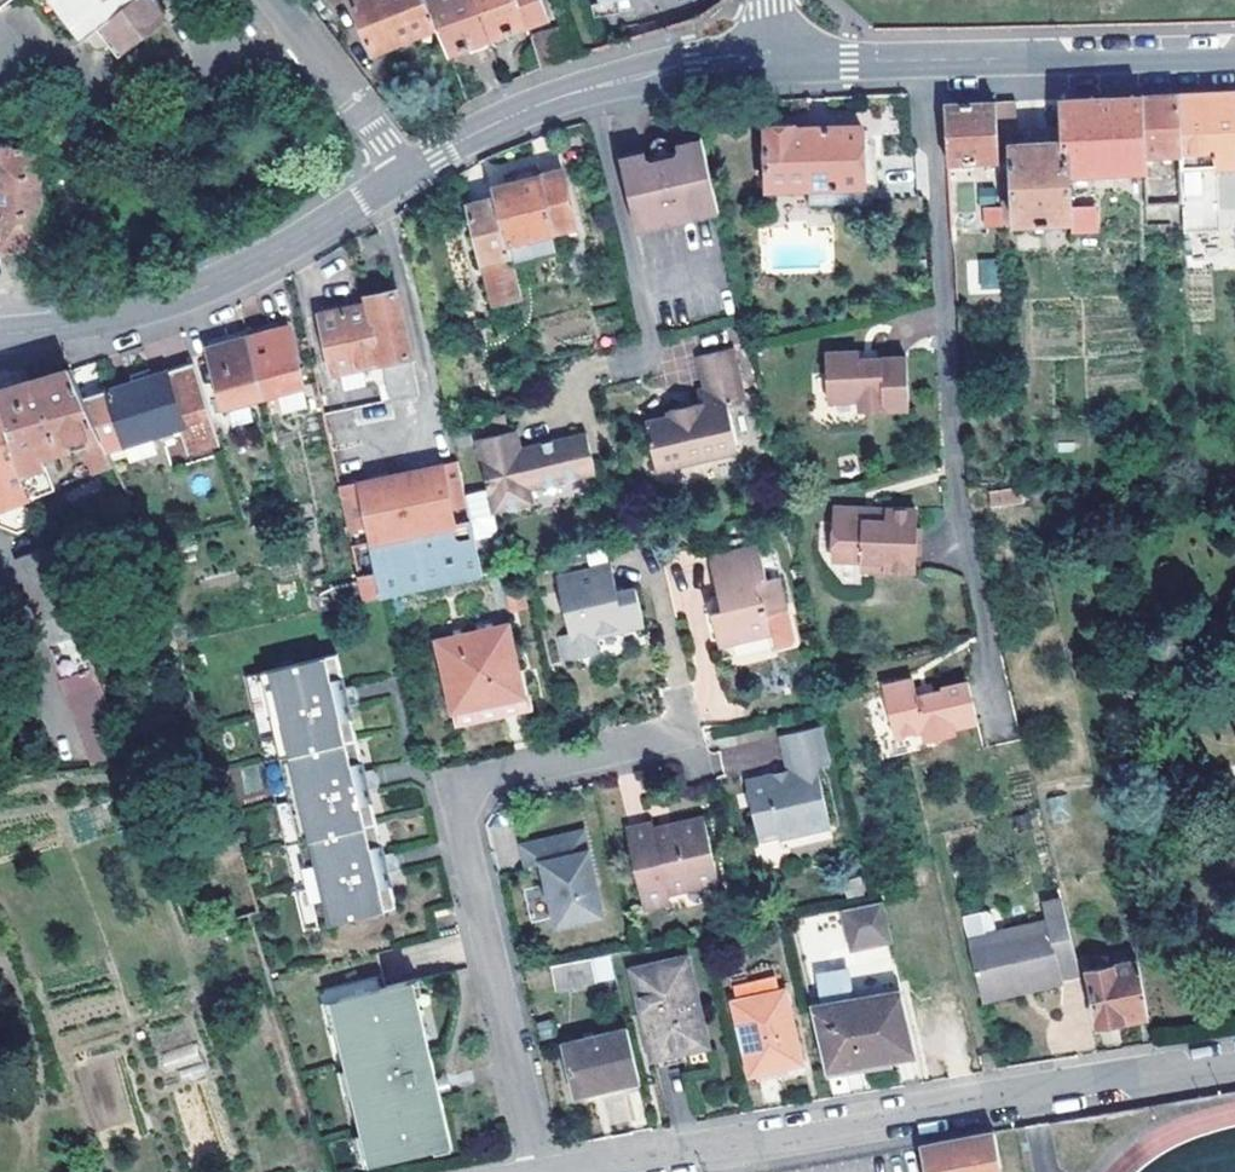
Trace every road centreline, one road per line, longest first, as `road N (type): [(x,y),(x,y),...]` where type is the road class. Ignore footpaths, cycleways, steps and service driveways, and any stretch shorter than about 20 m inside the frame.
road 1 (residential): [(1234,1072),(1175,1082),(1138,1077),(579,1171)]
road 2 (residential): [(542,1171),(454,799),(671,741)]
road 3 (tertiary): [(766,59),(1234,52)]
road 4 (tertiary): [(0,333),(95,322),(199,293),(407,173)]
road 5 (tertiary): [(407,173),(484,128),(563,95),(766,59)]
road 6 (residential): [(407,173),(279,0)]

